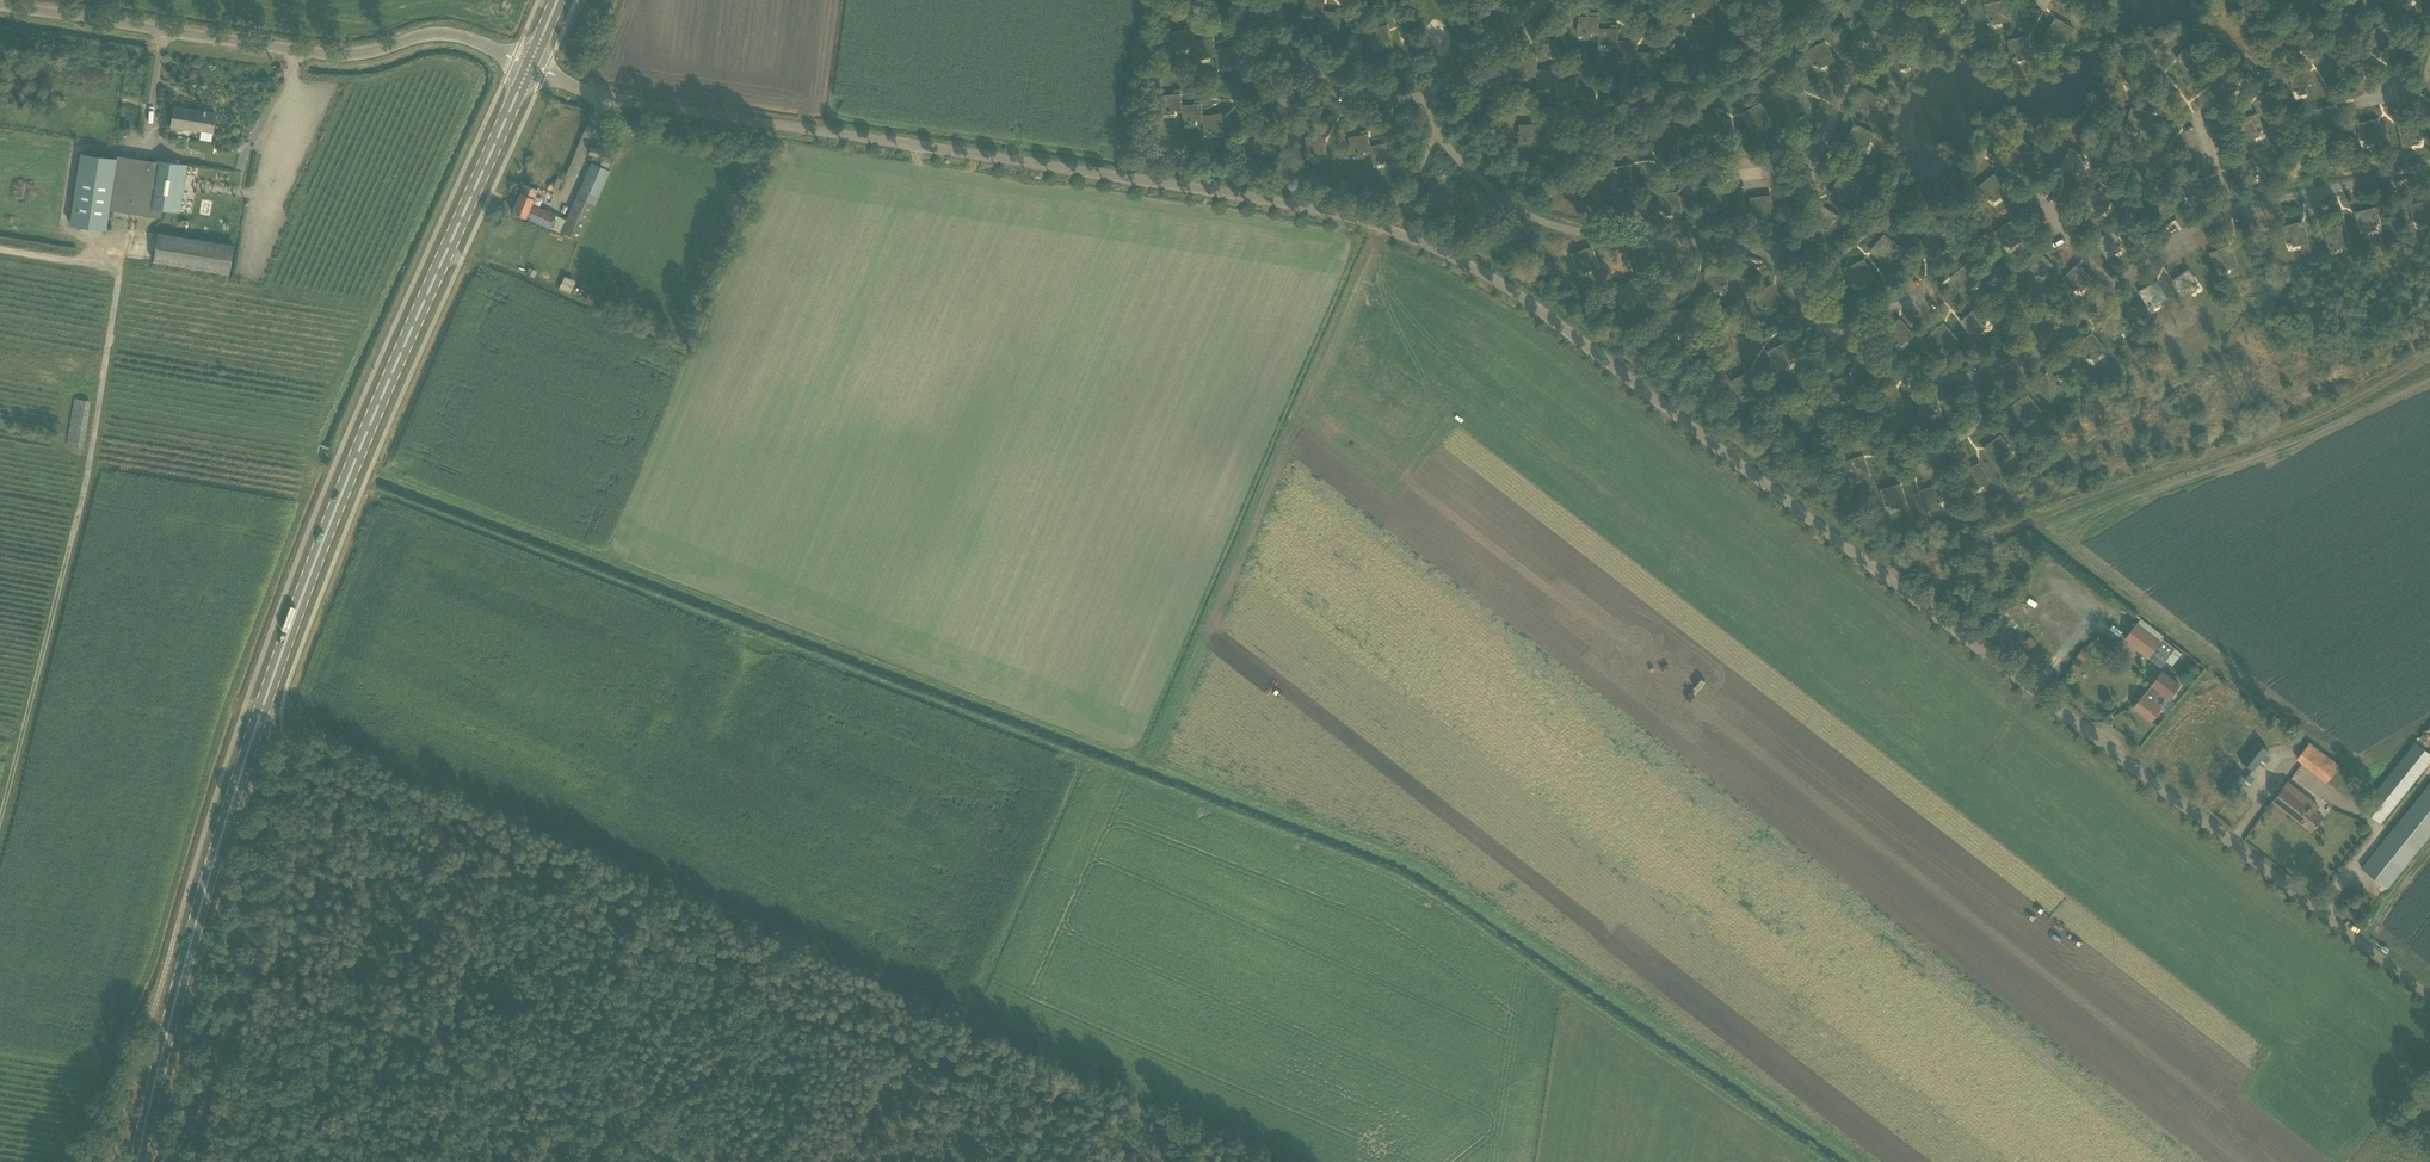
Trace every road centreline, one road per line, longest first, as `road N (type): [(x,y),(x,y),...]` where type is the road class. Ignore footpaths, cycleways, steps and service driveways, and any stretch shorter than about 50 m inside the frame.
road 1 (unclassified): [(2429,987),(1570,333),(1440,251),(1302,205),(639,104),(530,64)]
road 2 (primary): [(137,1161),(167,1022),(262,706),(368,428),(530,64)]
road 3 (track): [(2429,357),(2265,434),(1882,574)]
road 4 (track): [(1158,751),(1383,228)]
road 5 (track): [(122,270),(88,468),(0,816)]
road 6 (unclassified): [(530,64),(446,33),(340,57),(0,5)]
road 7 (track): [(359,311),(122,270)]

